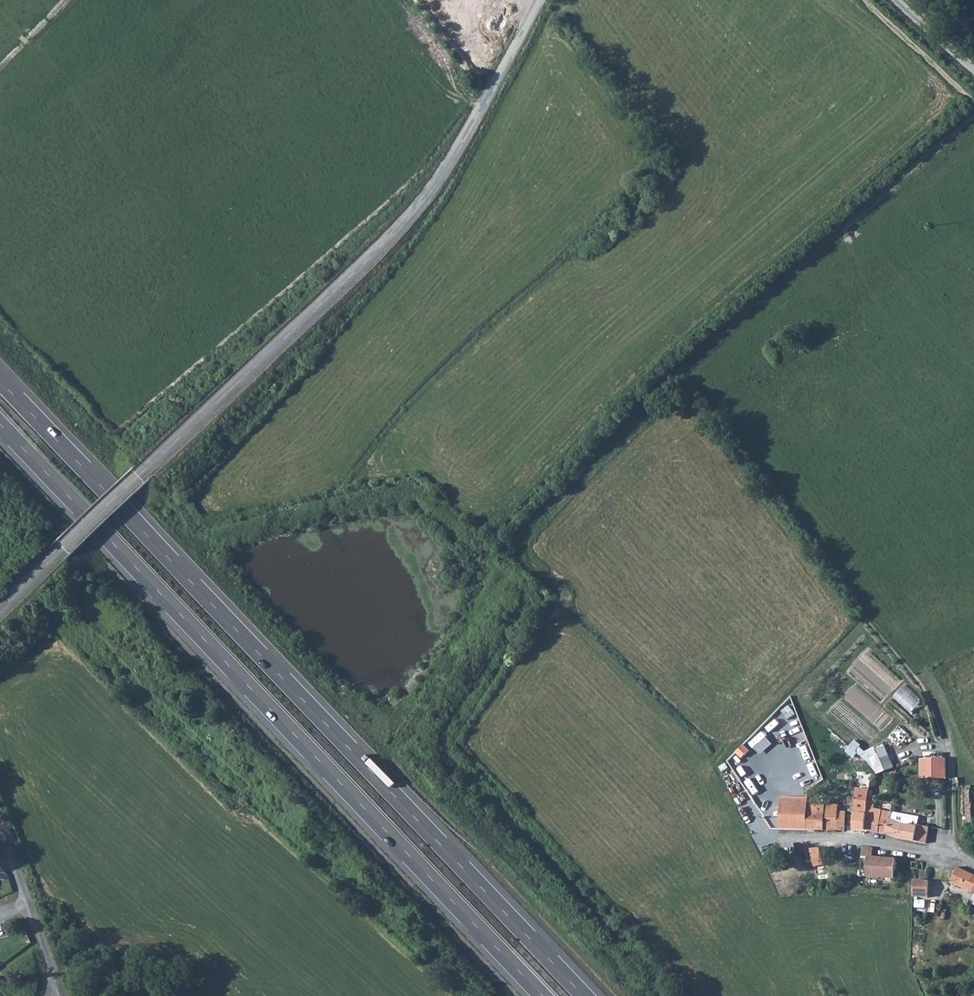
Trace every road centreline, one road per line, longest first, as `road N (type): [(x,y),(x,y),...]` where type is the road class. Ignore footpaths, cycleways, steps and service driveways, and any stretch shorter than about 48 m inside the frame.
road 1 (motorway): [(584,995),(0,380)]
road 2 (unclassified): [(0,609),(413,211),(453,156),(538,0)]
road 3 (motorway): [(0,424),(543,995)]
road 4 (residential): [(973,866),(863,841),(787,843)]
road 5 (unclassified): [(0,825),(64,995)]
road 6 (track): [(483,103),(403,0)]

